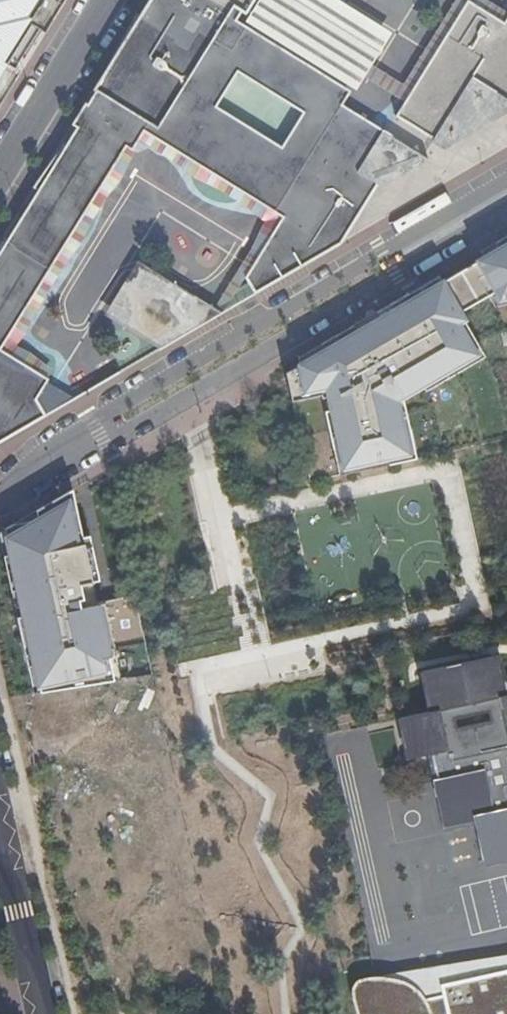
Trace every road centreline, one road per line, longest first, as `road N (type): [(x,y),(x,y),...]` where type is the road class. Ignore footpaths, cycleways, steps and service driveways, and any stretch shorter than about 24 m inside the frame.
road 1 (residential): [(506,207),(0,494)]
road 2 (residential): [(0,179),(111,0)]
road 3 (residential): [(40,1013),(0,828)]

